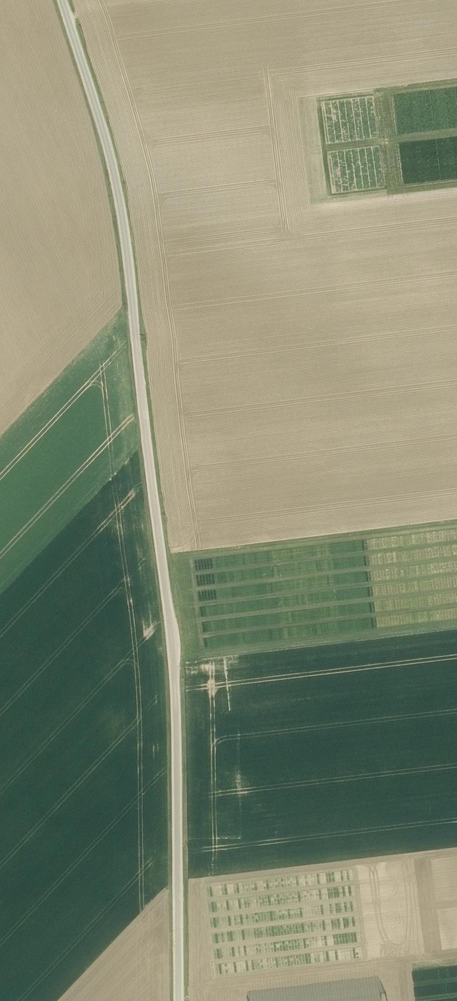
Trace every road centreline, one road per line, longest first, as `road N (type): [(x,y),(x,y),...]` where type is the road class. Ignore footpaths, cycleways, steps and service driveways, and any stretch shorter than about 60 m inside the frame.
road 1 (unclassified): [(177,1000),(172,699),(132,319),(118,206),(62,0)]

